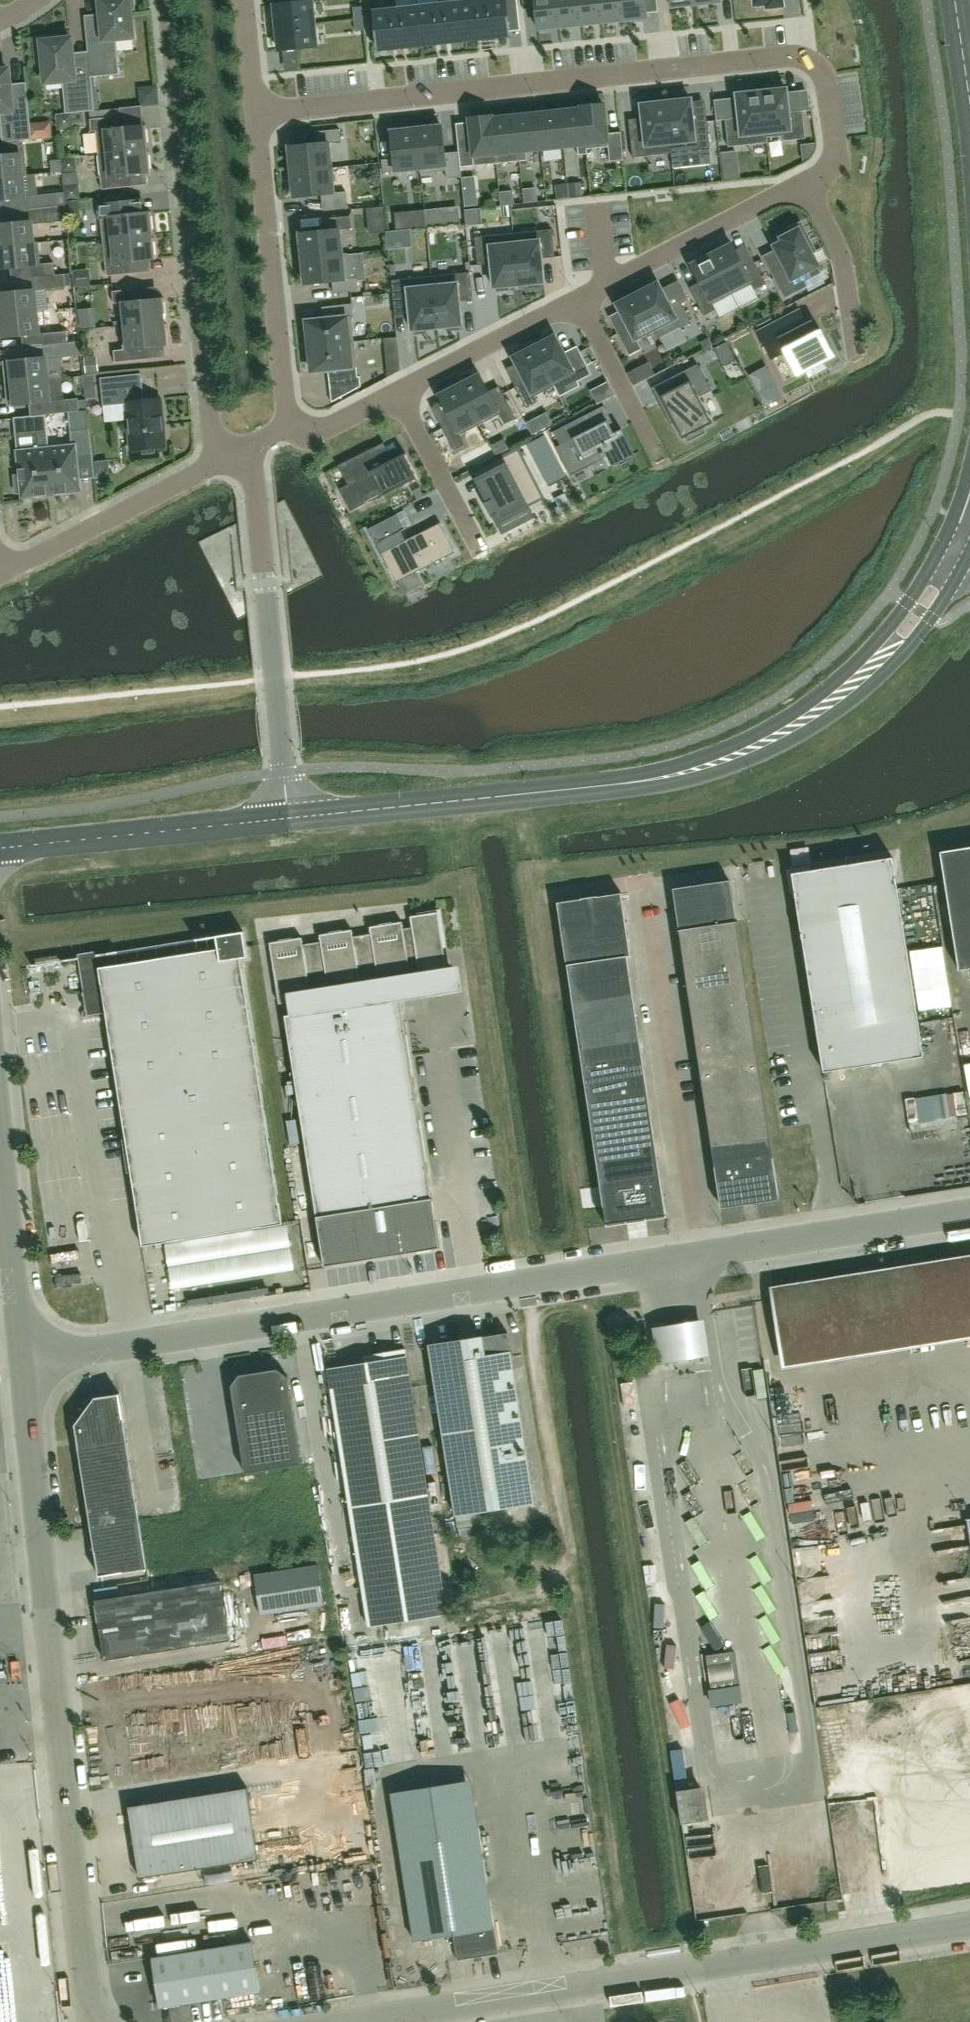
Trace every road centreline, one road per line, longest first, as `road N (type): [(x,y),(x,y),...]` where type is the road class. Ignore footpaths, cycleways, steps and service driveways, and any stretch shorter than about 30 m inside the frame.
road 1 (unclassified): [(26,1359),(969,1212)]
road 2 (residential): [(256,111),(799,56),(825,81),(834,149),(817,180)]
road 3 (unclassified): [(26,1359),(83,1988),(104,2021)]
road 4 (unclassified): [(332,2021),(969,1923)]
road 5 (residential): [(213,464),(169,0)]
road 6 (secondary): [(601,785),(715,773),(821,725),(902,655),(969,556)]
road 7 (secondary): [(946,542),(894,622),(851,671),(792,716),(709,757),(601,785)]
road 8 (residential): [(291,819),(250,446)]
road 9 (residential): [(289,425),(256,111)]
road 10 (secondary): [(601,785),(291,819)]
road 11 (secondary): [(291,819),(0,850)]
road 12 (residential): [(817,180),(579,299)]
road 13 (unclassified): [(0,1116),(26,1359)]
road 14 (residential): [(0,580),(213,464)]
road 15 (residential): [(579,299),(399,393)]
road 16 (residential): [(852,333),(844,269),(817,180)]
road 17 (residential): [(579,299),(651,439)]
road 18 (residential): [(468,527),(399,393)]

